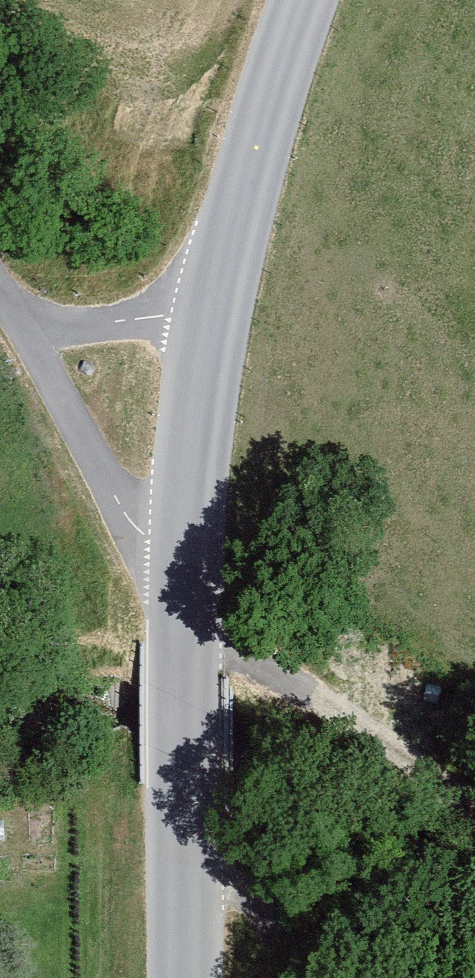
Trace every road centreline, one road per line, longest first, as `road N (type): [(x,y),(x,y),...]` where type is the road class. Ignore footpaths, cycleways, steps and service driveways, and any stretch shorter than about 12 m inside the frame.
road 1 (tertiary): [(189,586),(189,977)]
road 2 (tertiary): [(318,0),(214,300)]
road 3 (unclassified): [(189,586),(123,513),(24,331)]
road 4 (tertiary): [(214,300),(189,586)]
road 5 (unclassified): [(214,300),(24,331)]

